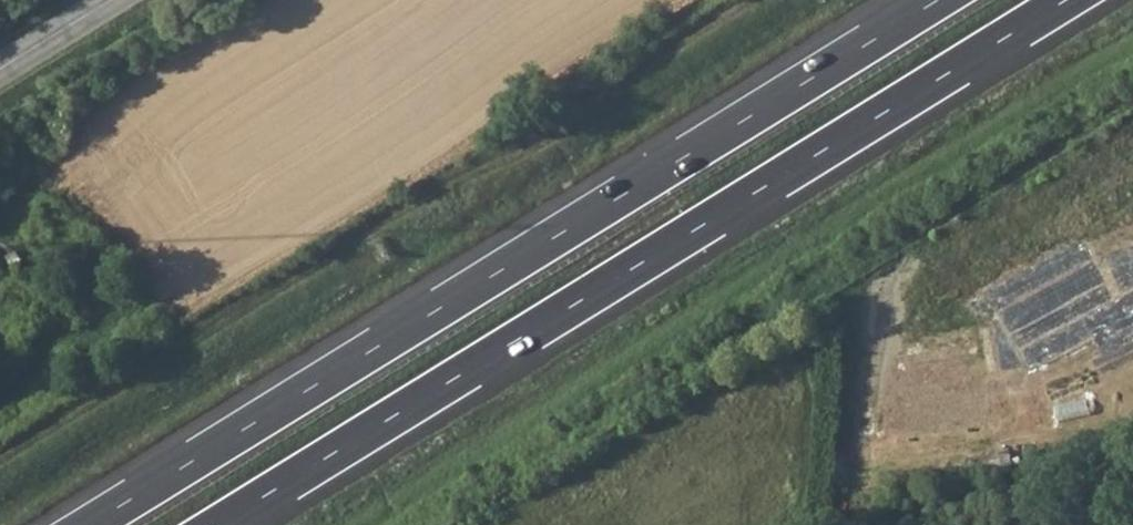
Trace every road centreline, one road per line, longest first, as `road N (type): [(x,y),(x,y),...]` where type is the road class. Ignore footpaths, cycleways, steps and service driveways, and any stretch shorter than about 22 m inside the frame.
road 1 (motorway): [(938,0),(88,524)]
road 2 (motorway): [(214,524),(1063,0)]
road 3 (tertiary): [(0,75),(112,0)]

